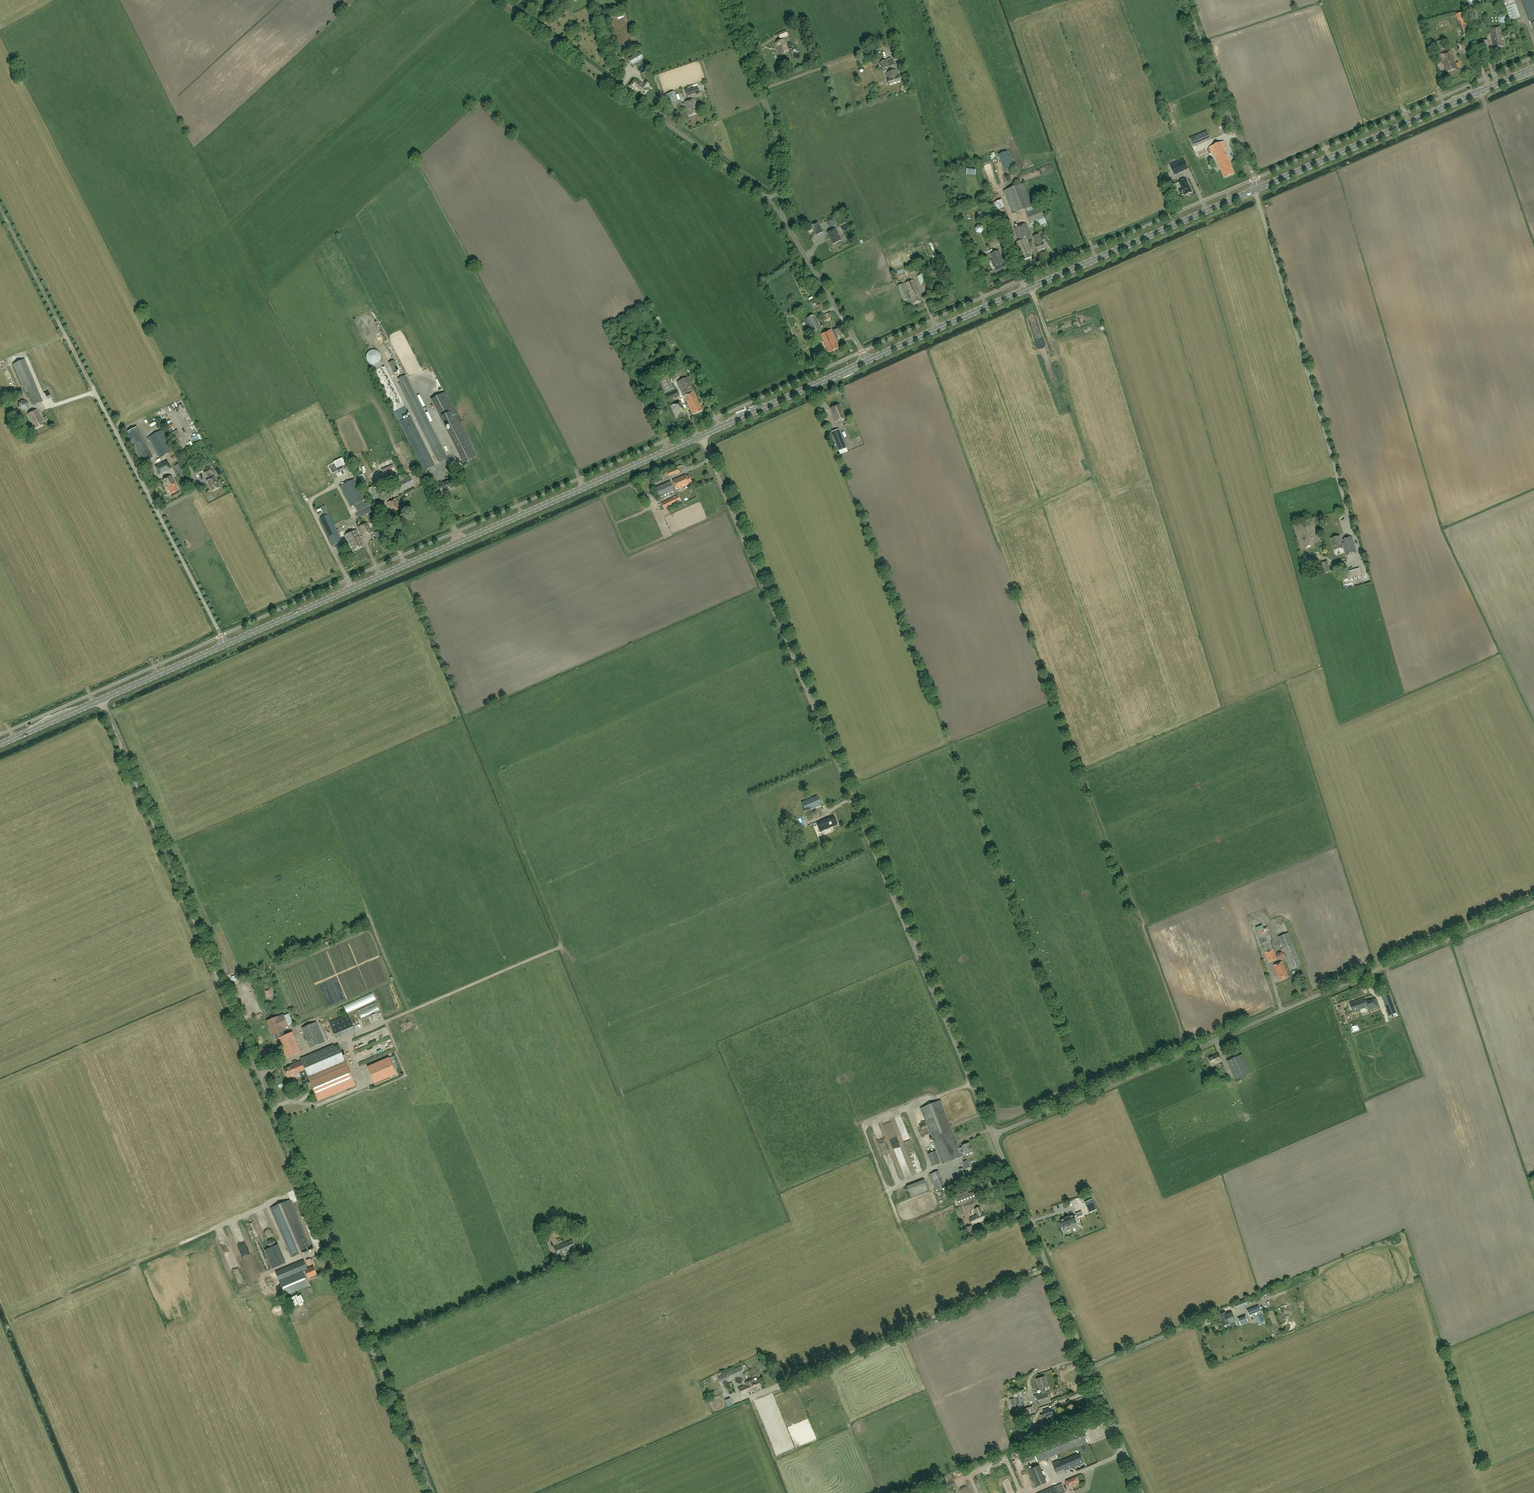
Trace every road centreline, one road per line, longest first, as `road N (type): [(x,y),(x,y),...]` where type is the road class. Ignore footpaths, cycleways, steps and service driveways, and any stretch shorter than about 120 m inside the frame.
road 1 (unclassified): [(432,1492),(102,700)]
road 2 (unclassified): [(993,1135),(702,436)]
road 3 (unclassified): [(993,1135),(1533,902)]
road 4 (secondary): [(225,645),(702,436)]
road 5 (secondary): [(867,362),(1259,188)]
road 6 (unclassified): [(1142,1492),(993,1135)]
road 7 (unclassified): [(767,197),(505,0)]
road 8 (secondary): [(1259,188),(1533,68)]
road 9 (unclassified): [(225,645),(94,391)]
road 10 (track): [(0,207),(94,391)]
road 11 (unclassified): [(1259,188),(1188,0)]
road 12 (secondary): [(702,436),(867,362)]
road 13 (unclassified): [(867,362),(783,218)]
road 14 (secondary): [(102,700),(225,645)]

